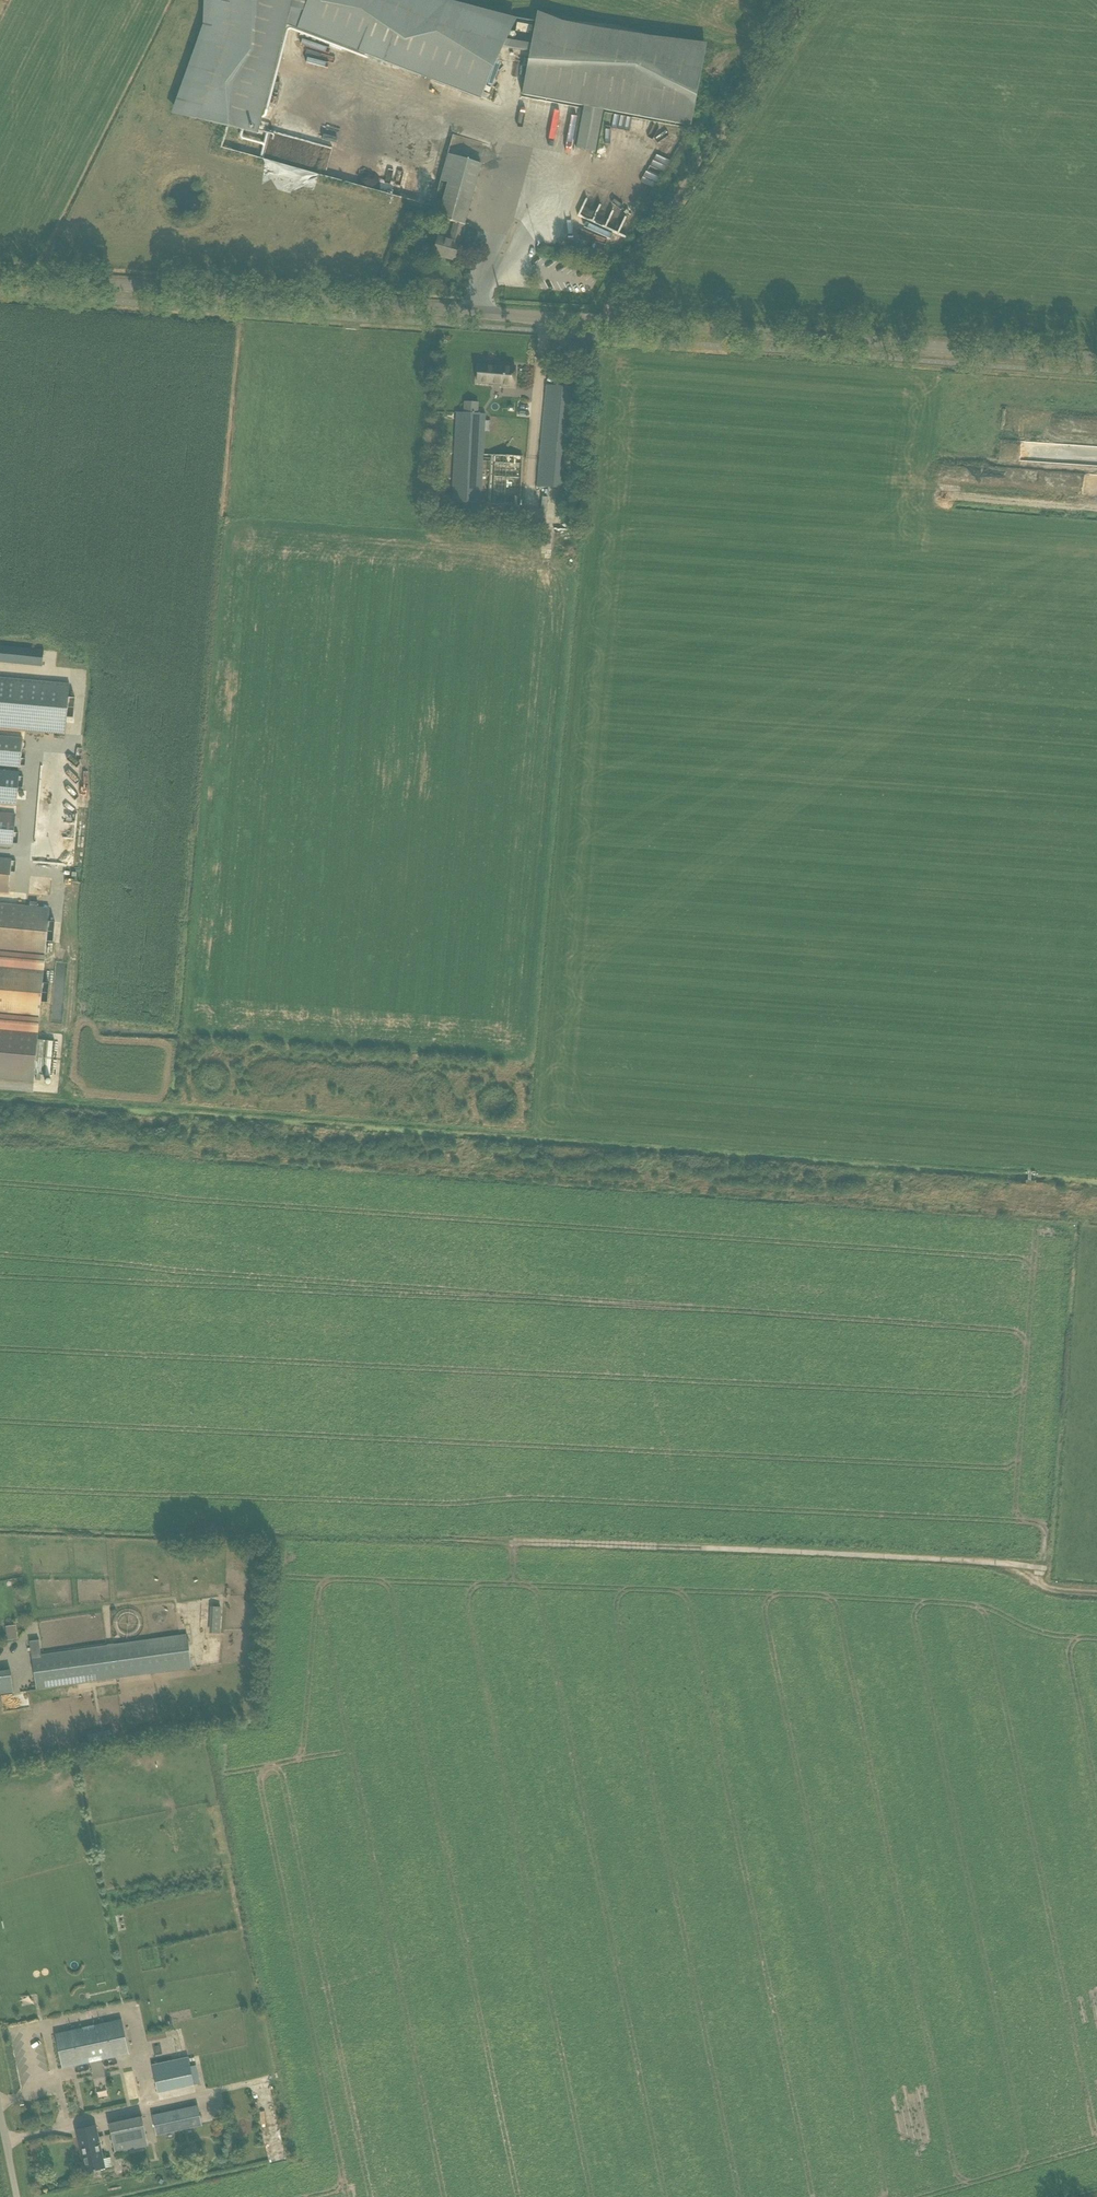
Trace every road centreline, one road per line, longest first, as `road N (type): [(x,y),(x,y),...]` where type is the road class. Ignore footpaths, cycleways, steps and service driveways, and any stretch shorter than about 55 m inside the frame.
road 1 (tertiary): [(1096,361),(0,278)]
road 2 (track): [(597,323),(799,0)]

